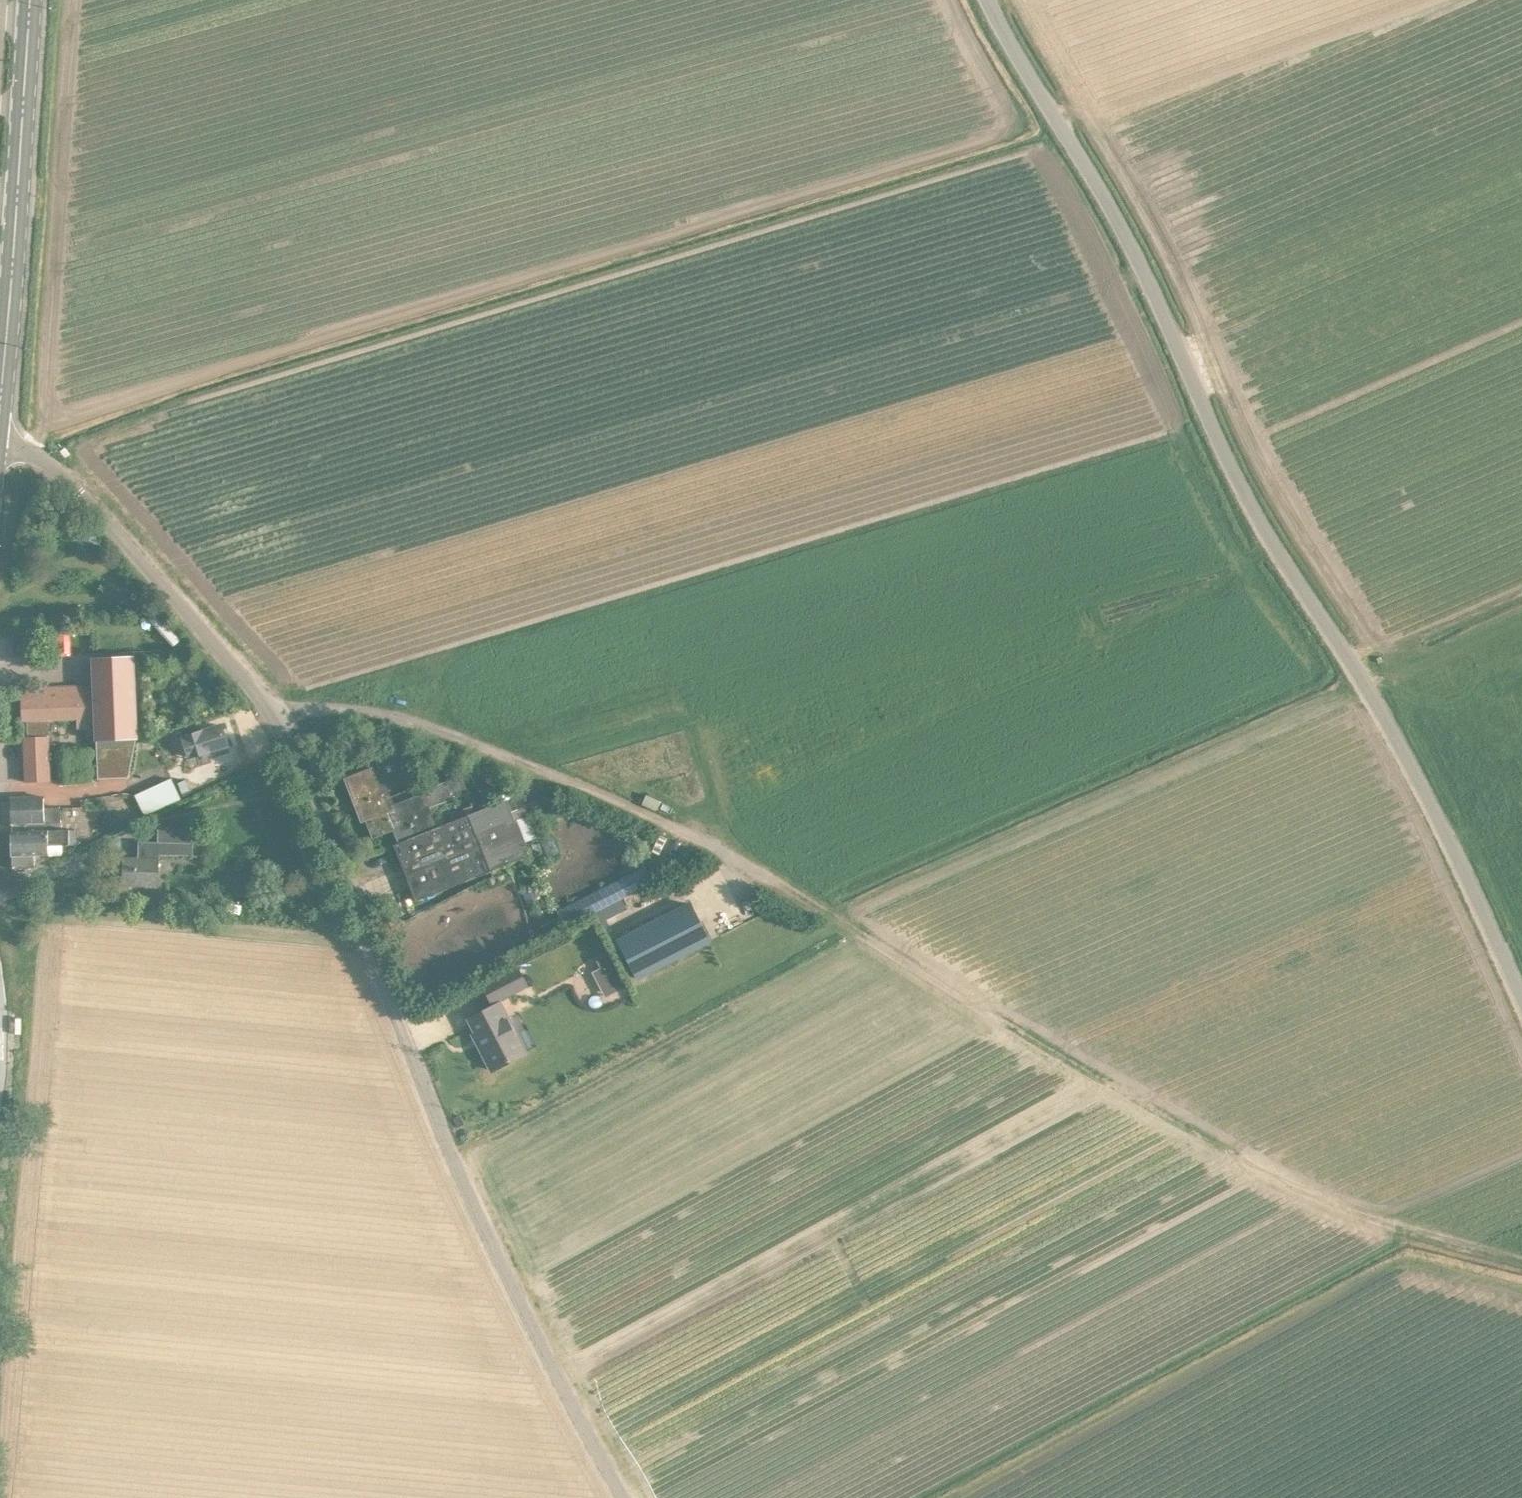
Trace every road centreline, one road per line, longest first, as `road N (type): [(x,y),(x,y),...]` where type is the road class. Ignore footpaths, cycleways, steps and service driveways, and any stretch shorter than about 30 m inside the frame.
road 1 (track): [(275,709),(393,719),(608,795),(804,896),(1204,1133),(1386,1225),(1521,1260)]
road 2 (unclassified): [(623,1497),(474,1208),(275,709),(83,490),(29,451),(0,442)]
road 3 (unclassified): [(1521,1006),(1446,831),(1371,696),(1257,527),(1148,283),(989,0)]
road 4 (secondary): [(0,381),(27,0)]

